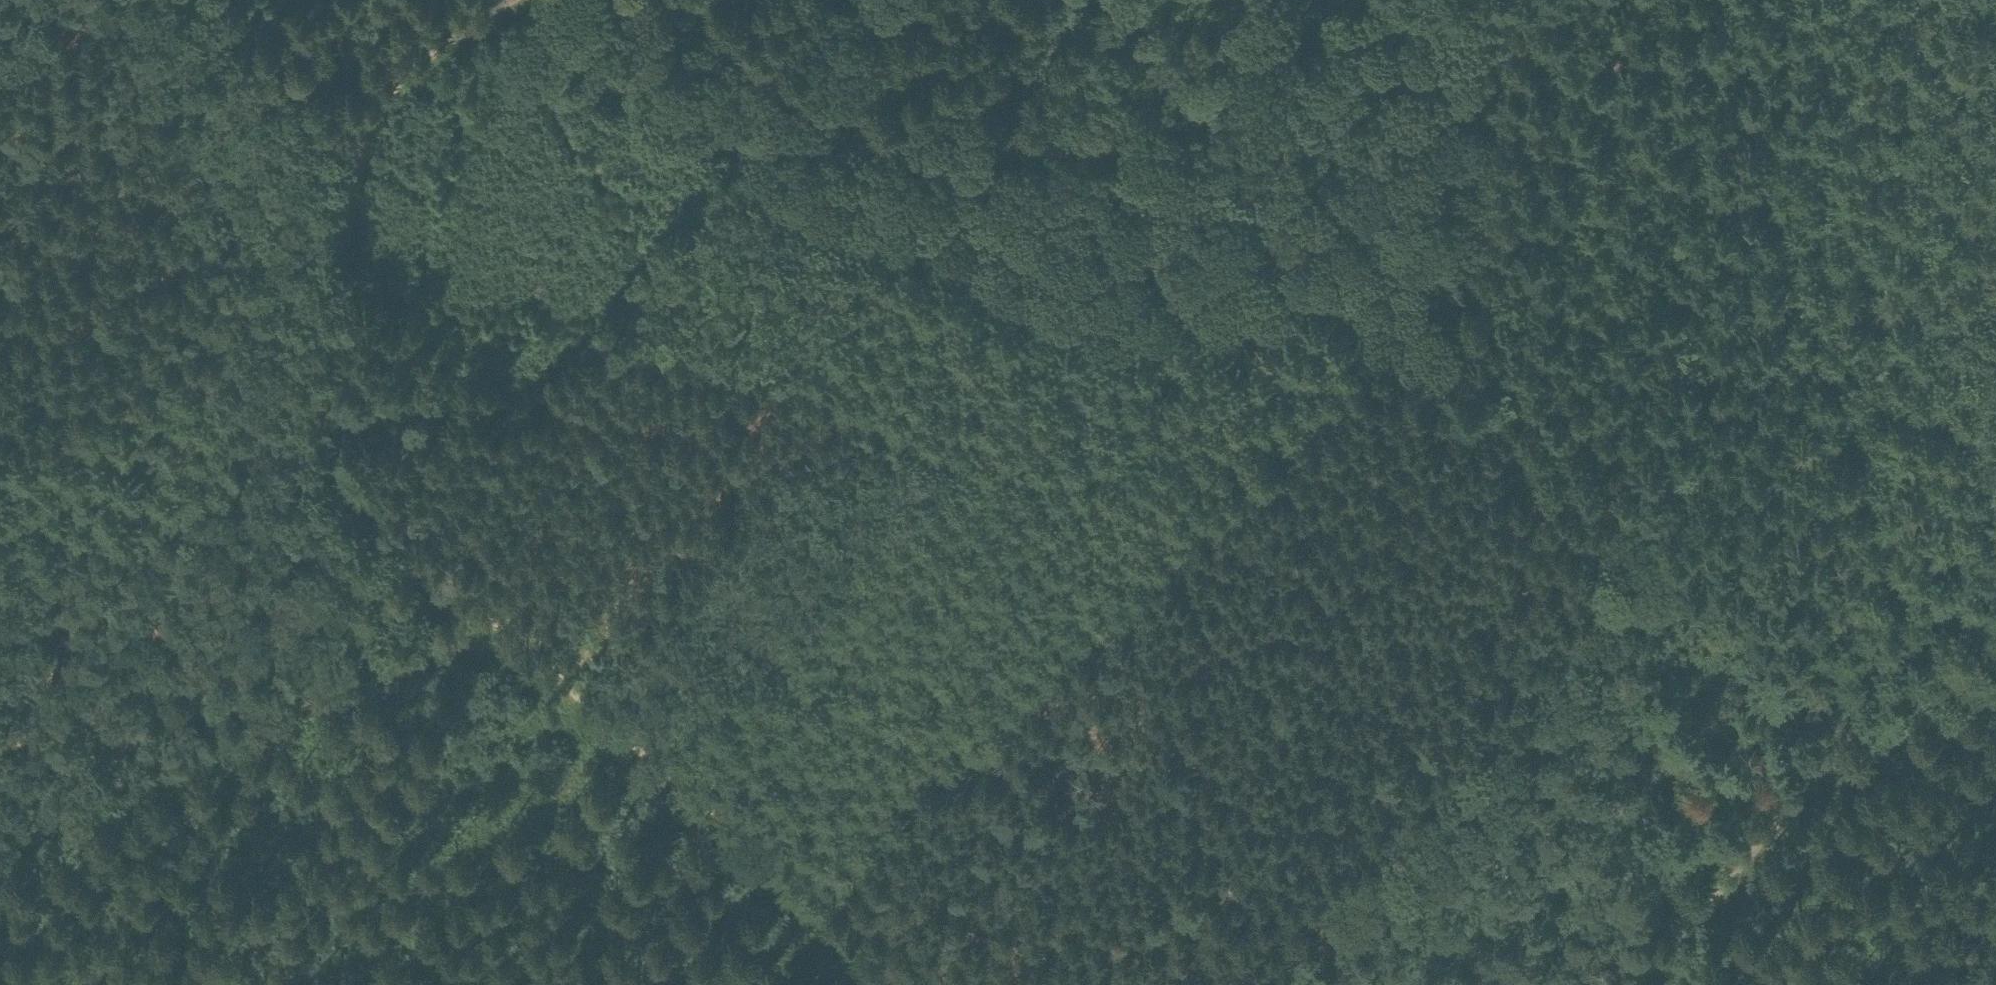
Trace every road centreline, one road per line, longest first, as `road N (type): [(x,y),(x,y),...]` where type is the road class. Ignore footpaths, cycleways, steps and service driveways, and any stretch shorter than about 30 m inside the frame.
road 1 (track): [(512,0),(406,76),(359,141),(334,394),(349,478),(407,547),(787,871),(891,984)]
road 2 (track): [(1623,984),(1661,961),(1849,731),(1916,693),(1995,664)]

